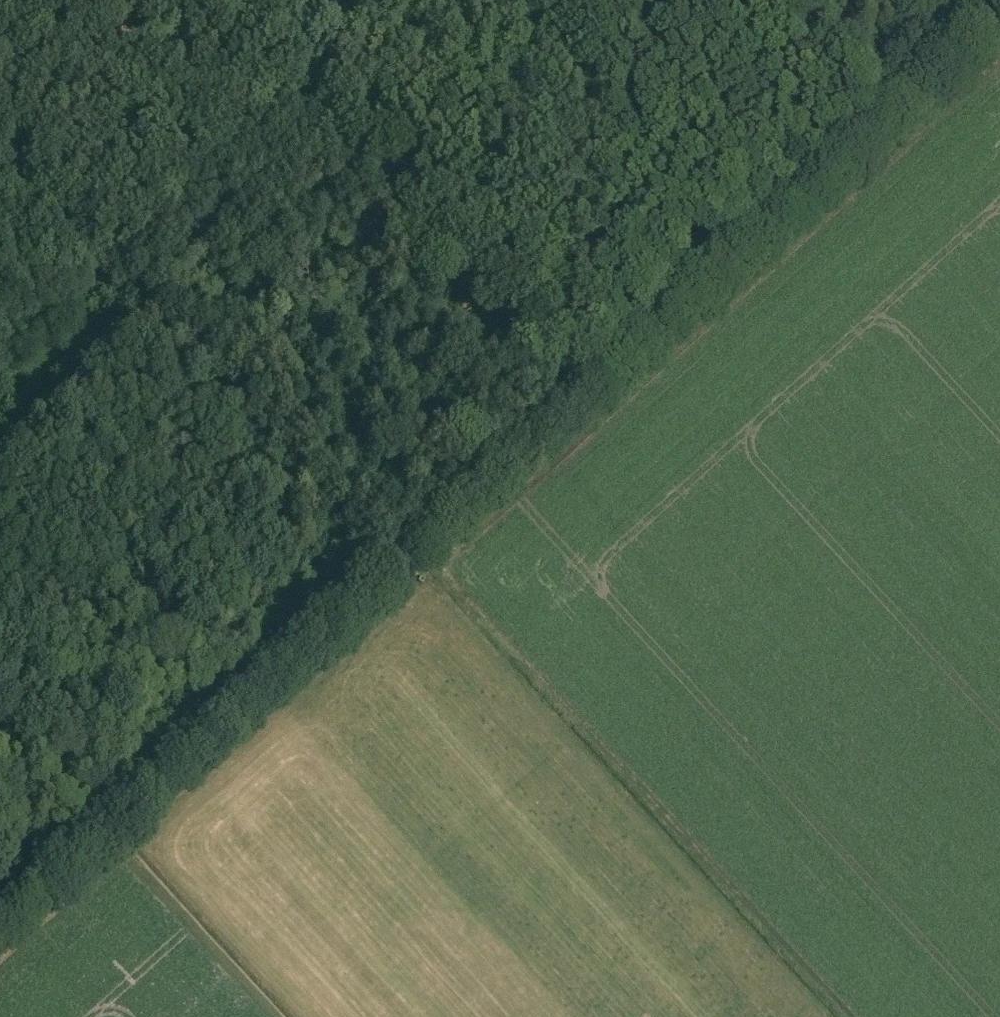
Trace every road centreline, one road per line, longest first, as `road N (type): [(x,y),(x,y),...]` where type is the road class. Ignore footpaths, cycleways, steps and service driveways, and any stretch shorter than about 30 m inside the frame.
road 1 (track): [(0,917),(999,16)]

